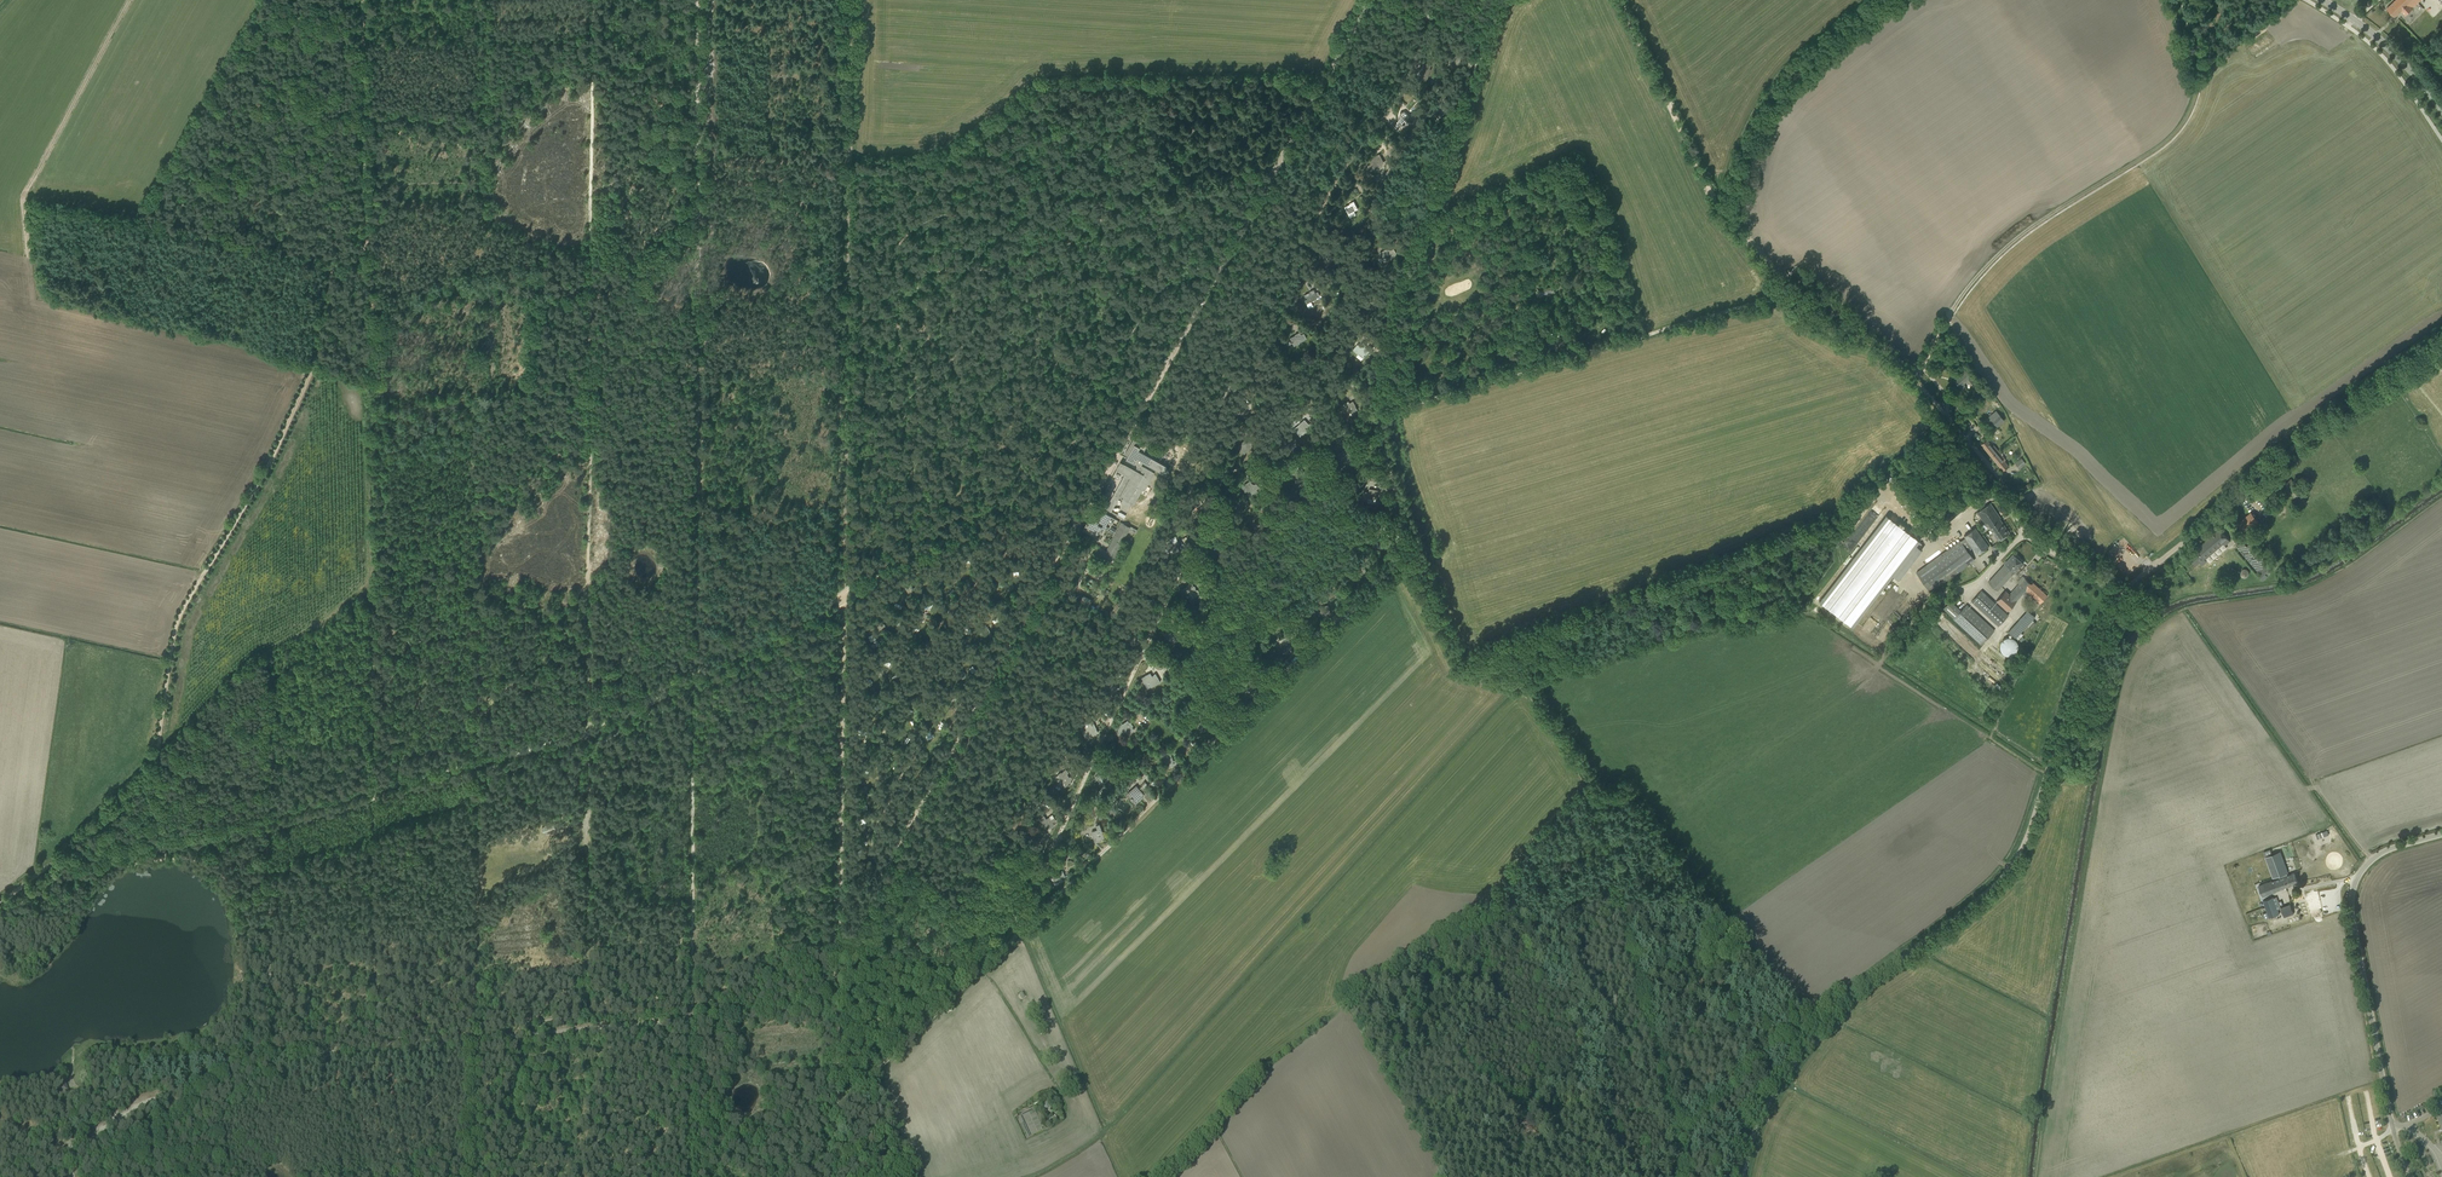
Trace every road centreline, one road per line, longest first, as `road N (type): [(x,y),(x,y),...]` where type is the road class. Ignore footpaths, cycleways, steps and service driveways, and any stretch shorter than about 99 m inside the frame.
road 1 (track): [(360,0),(361,248),(329,278),(312,370),(180,618),(164,705),(159,839)]
road 2 (unclassified): [(1744,1176),(1767,1106),(1835,1009),(2004,871),(2028,822),(2071,677),(2117,591)]
road 3 (track): [(587,747),(589,43)]
road 4 (track): [(1418,550),(1465,661),(1505,638),(1562,626),(1834,517),(1871,478),(1952,423)]
road 5 (track): [(1251,90),(1217,108),(1152,178),(1073,241),(1131,244),(1162,232),(1174,238),(1071,453),(1105,474)]
road 6 (unclassified): [(1082,517),(1372,0)]
road 7 (track): [(1465,661),(1527,683),(1605,806),(1615,874),(1688,1134),(1685,1176)]
road 8 (track): [(844,594),(837,1176)]
road 9 (track): [(1025,936),(1381,576),(1418,550)]
road 10 (track): [(1622,0),(1723,212),(1801,306),(1895,358),(1952,423)]
road 11 (track): [(313,365),(364,377),(376,788)]
road 12 (track): [(838,959),(1047,576)]
road 13 (track): [(1379,417),(1789,293)]
road 14 (track): [(844,594),(848,168)]
road 15 (unclassified): [(2117,591),(2280,457),(2441,344)]
road 16 (unclassified): [(2411,1176),(2392,1129),(2351,892),(2373,857),(2441,833)]
road 17 (track): [(474,1176),(477,774)]
road 18 (track): [(1439,1176),(1483,1078),(1447,1043),(1507,953),(1615,874)]
road 19 (track): [(1379,417),(1384,320),(1484,44)]
road 20 (track): [(694,677),(696,316)]
road 21 (track): [(877,570),(913,413),(1030,271)]
road 22 (track): [(694,677),(589,734),(376,788)]
road 23 (unclassified): [(882,829),(897,762),(920,719),(925,672),(985,584),(1010,528)]
road 24 (track): [(691,1020),(695,690)]
road 25 (track): [(696,316),(699,0)]
road 26 (track): [(691,1020),(377,1046)]
road 27 (track): [(128,0),(23,196),(28,265)]
road 28 (track): [(1025,936),(832,1120)]
road 29 (track): [(377,1046),(375,799)]
road 30 (track): [(266,815),(273,1042)]
road 31 (unclassified): [(2117,591),(2020,529),(1968,440)]
road 32 (unclassified): [(844,594),(899,559),(1010,528)]
road 33 (track): [(159,839),(48,867),(0,904)]
road 34 (track): [(848,168),(850,0)]
road 35 (tertiary): [(2441,109),(2398,59),(2321,0)]
road 36 (track): [(844,594),(708,671)]
road 37 (track): [(691,1020),(691,1176)]
road 38 (track): [(832,1007),(691,1020)]
road 39 (track): [(1418,550),(1379,417)]
road 40 (track): [(1483,1078),(1579,1176)]
road 41 (track): [(313,365),(187,334)]

